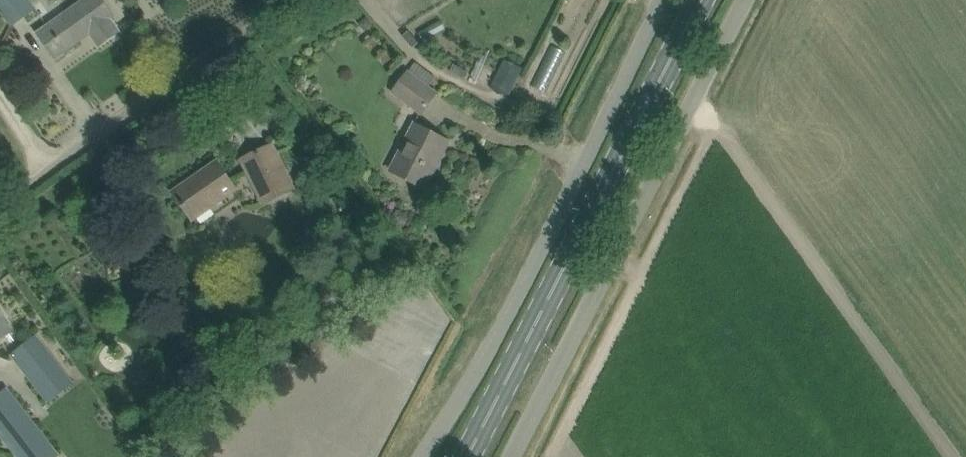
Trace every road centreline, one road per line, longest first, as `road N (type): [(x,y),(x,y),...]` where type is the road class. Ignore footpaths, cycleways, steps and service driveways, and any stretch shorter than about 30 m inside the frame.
road 1 (unclassified): [(659,0),(422,456)]
road 2 (primary): [(470,456),(705,0)]
road 3 (unclassified): [(514,456),(749,0)]
road 4 (unclassified): [(0,222),(318,0)]

